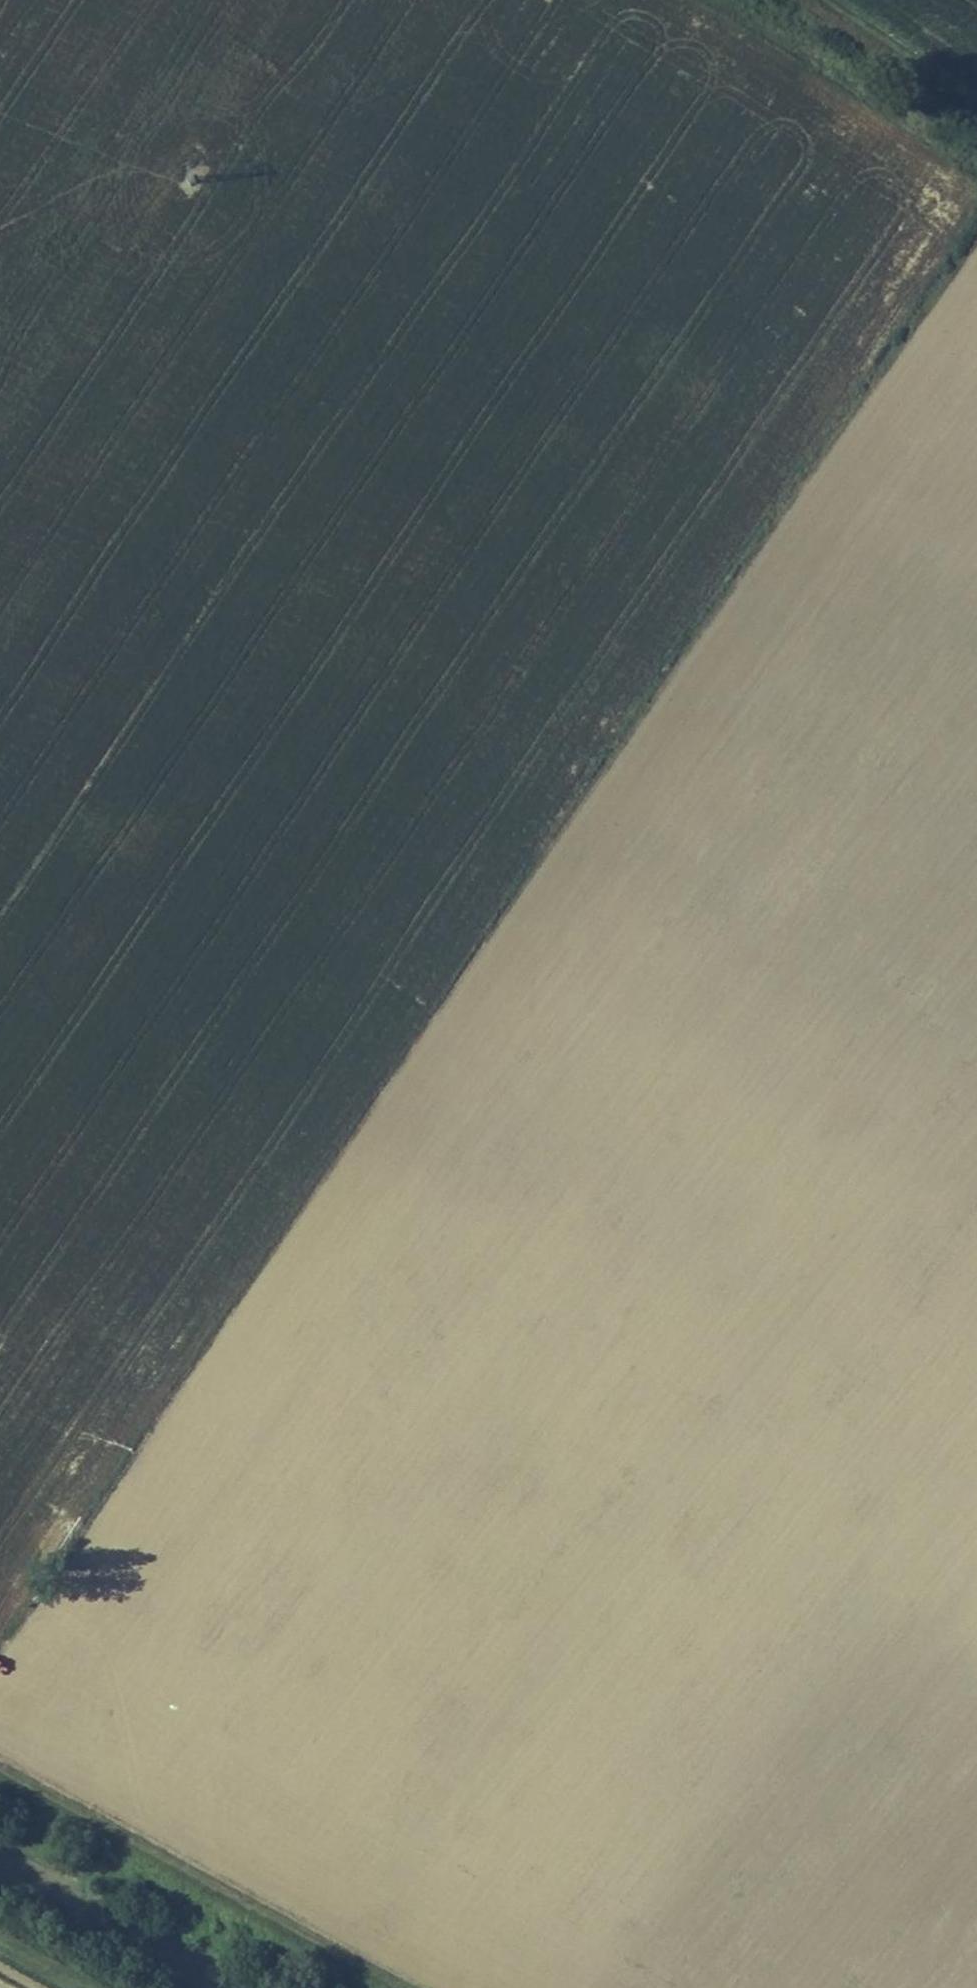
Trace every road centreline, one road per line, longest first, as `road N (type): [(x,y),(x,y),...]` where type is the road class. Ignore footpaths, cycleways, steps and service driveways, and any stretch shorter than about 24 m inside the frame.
road 1 (track): [(0,1767),(401,1987)]
road 2 (track): [(976,112),(808,0)]

